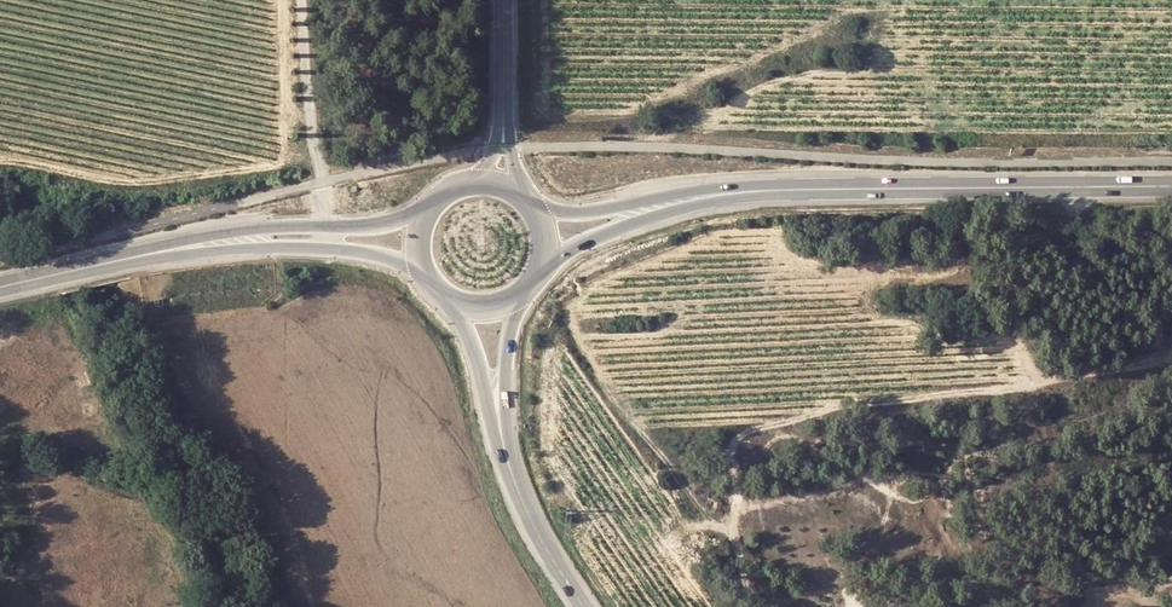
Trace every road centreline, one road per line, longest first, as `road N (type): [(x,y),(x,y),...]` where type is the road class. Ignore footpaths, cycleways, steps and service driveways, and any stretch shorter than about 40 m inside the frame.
road 1 (track): [(1171,131),(715,131),(633,109),(554,112),(543,105),(538,0)]
road 2 (secondary): [(788,190),(1171,185)]
road 3 (secondary): [(135,256),(369,252),(416,272)]
road 4 (secondary): [(415,217),(219,235),(135,256)]
road 5 (secondary): [(552,261),(621,227),(788,190)]
road 6 (secondary): [(788,190),(680,195),(590,214),(546,210)]
road 7 (tertiary): [(457,311),(499,454),(527,516)]
road 8 (tertiary): [(527,516),(506,389),(519,306)]
road 9 (secondary): [(135,256),(0,287)]

